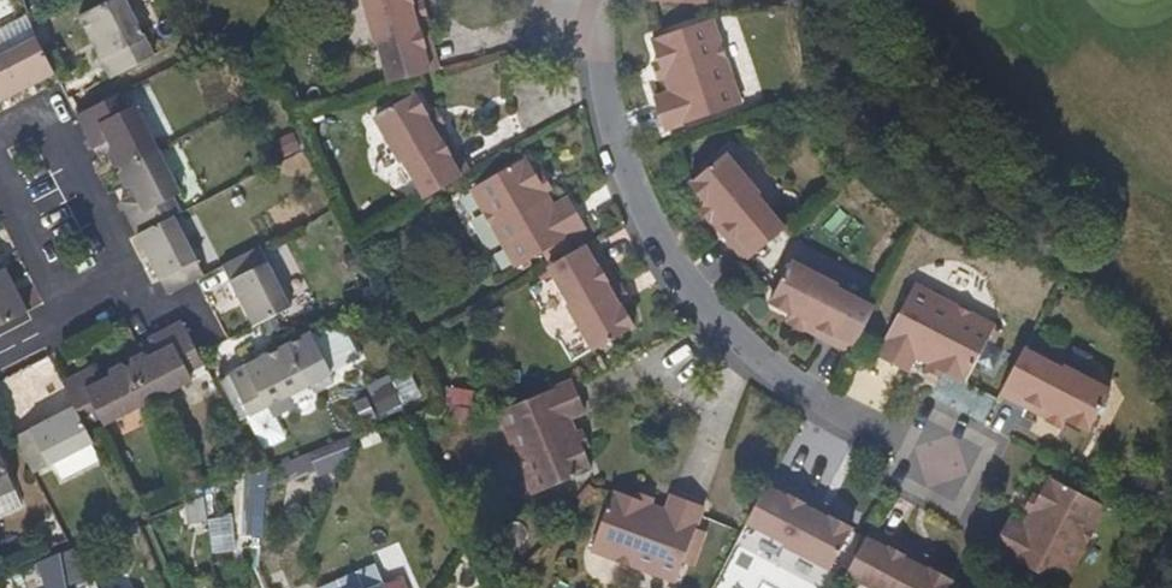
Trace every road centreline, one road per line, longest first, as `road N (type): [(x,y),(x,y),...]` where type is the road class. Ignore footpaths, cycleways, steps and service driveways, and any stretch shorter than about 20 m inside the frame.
road 1 (residential): [(589,0),(585,34),(617,172),(698,312),(755,369),(822,412),(952,475)]
road 2 (residential): [(134,281),(51,118),(0,144)]
road 3 (residential): [(0,191),(63,316)]

